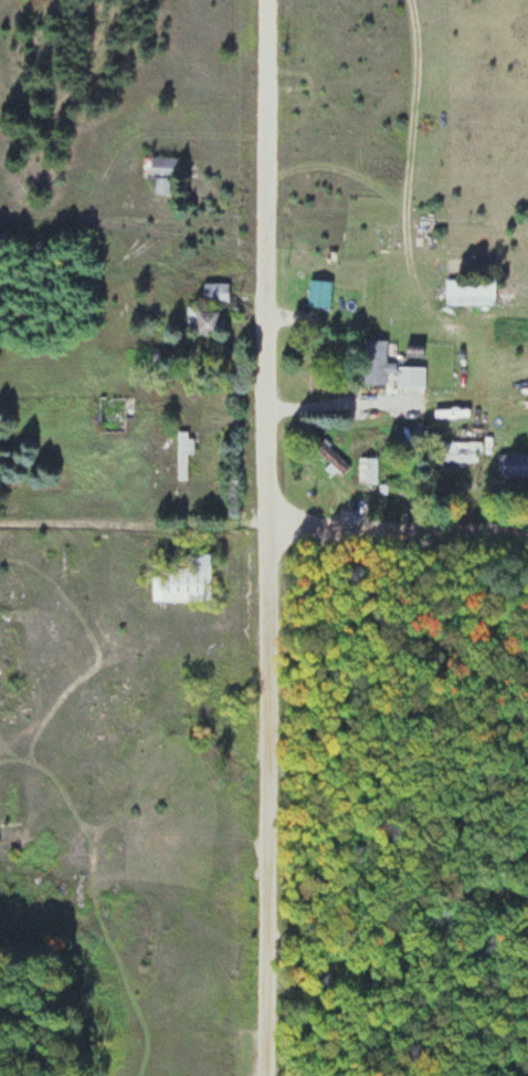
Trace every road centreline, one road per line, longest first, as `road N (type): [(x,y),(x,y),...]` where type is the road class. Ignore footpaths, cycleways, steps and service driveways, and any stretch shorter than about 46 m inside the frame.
road 1 (residential): [(267,1075),(264,533)]
road 2 (residential): [(264,533),(267,0)]
road 3 (residential): [(527,535),(264,533)]

